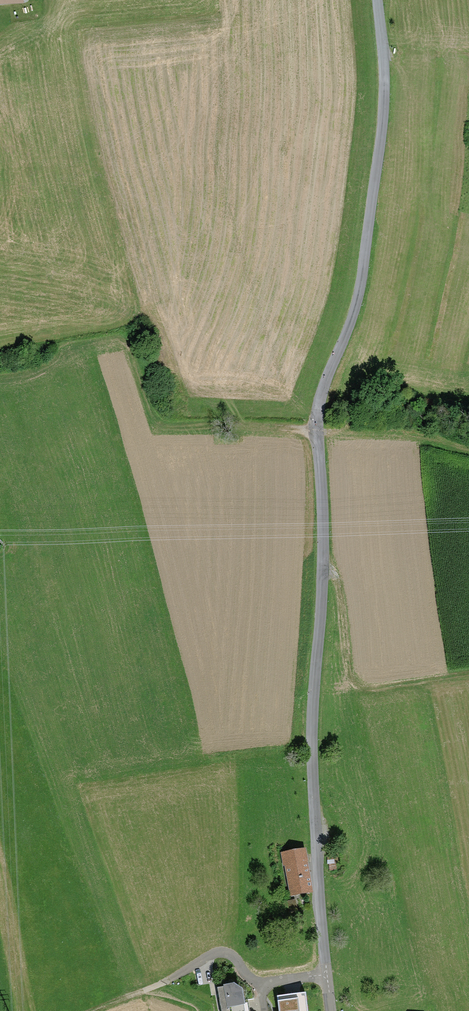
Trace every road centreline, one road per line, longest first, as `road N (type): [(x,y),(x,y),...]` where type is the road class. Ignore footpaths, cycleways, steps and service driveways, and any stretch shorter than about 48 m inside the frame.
road 1 (tertiary): [(378,0),(383,116),(352,319),(323,385),(314,429),(322,569),(309,728),(327,974)]
road 2 (track): [(0,367),(104,335),(127,344),(146,418),(377,426),(438,399),(468,337)]
road 3 (track): [(322,569),(334,577),(354,690),(468,673)]
road 4 (track): [(92,1010),(213,953),(230,956),(255,981),(277,980)]

